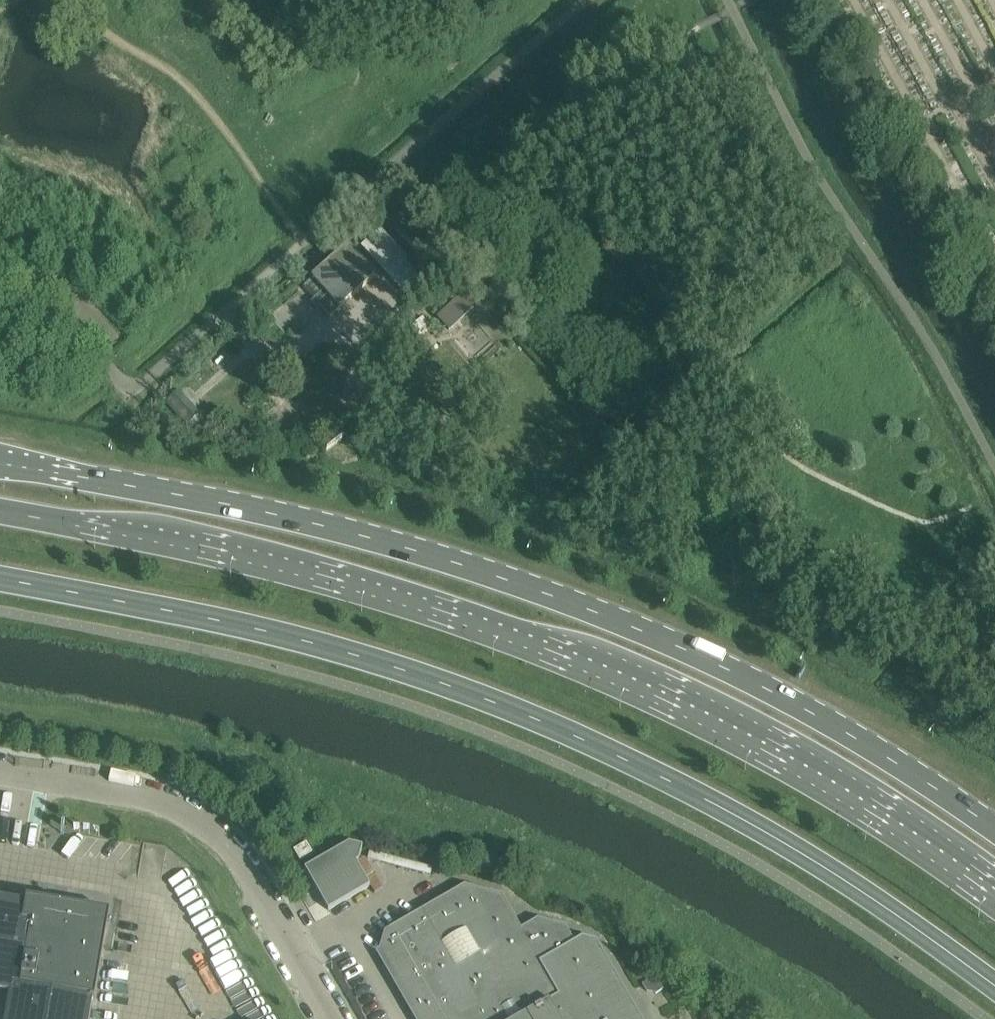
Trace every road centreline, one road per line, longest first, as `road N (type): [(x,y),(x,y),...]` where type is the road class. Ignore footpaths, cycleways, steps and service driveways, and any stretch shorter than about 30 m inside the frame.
road 1 (primary): [(0,512),(266,567),(391,602),(600,678),(815,786),(994,906)]
road 2 (primary): [(994,829),(824,721),(572,603),(279,516),(0,463)]
road 3 (unclassified): [(35,292),(133,392),(588,0)]
road 4 (unclassified): [(994,464),(949,379),(816,175),(726,0)]
road 5 (unclassified): [(337,1018),(219,832),(147,797),(0,770)]

